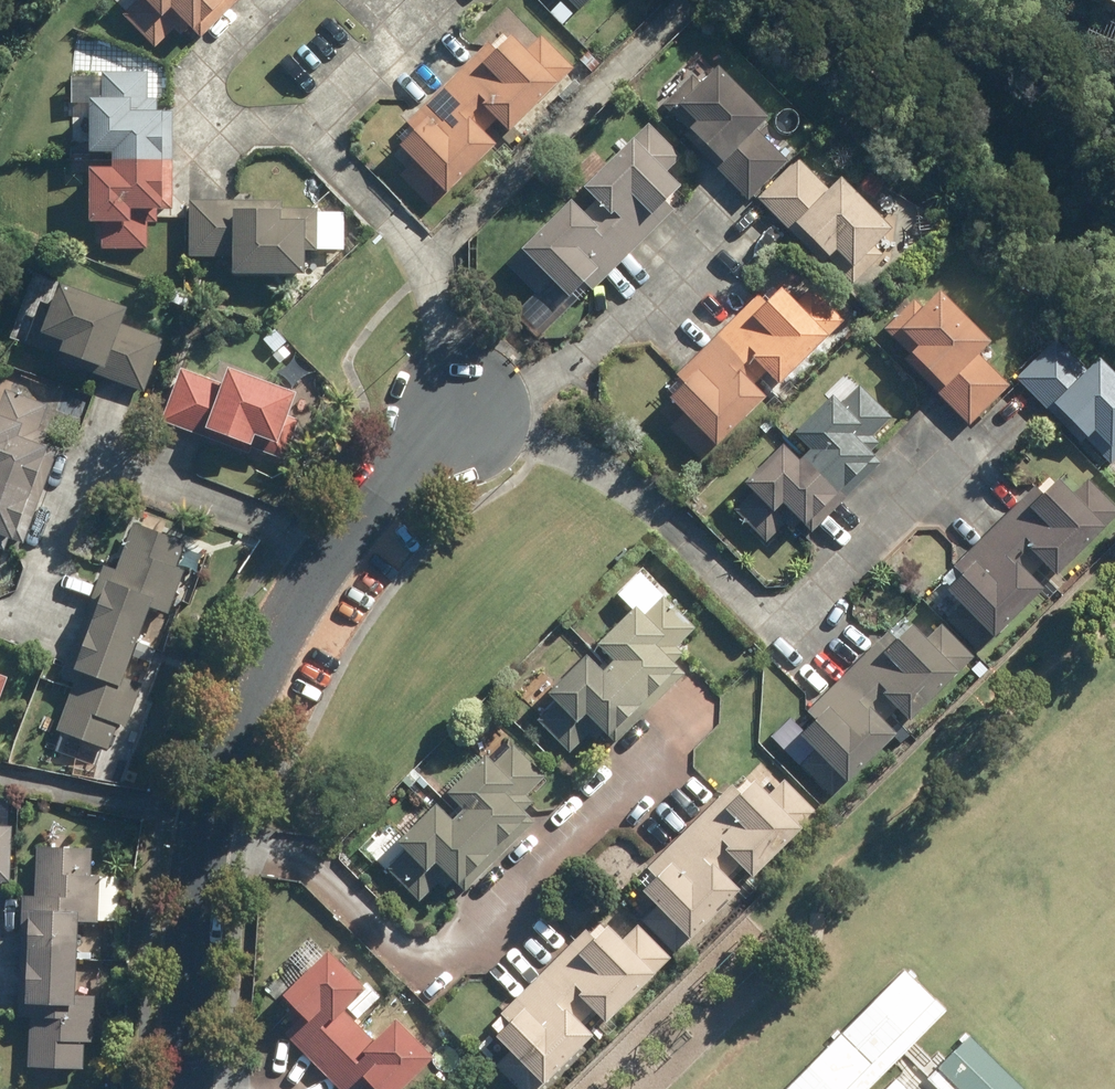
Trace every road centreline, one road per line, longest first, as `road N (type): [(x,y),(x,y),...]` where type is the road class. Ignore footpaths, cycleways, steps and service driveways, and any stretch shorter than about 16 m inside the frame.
road 1 (residential): [(462,413),(417,441),(342,538),(247,695),(208,820),(188,1088)]

